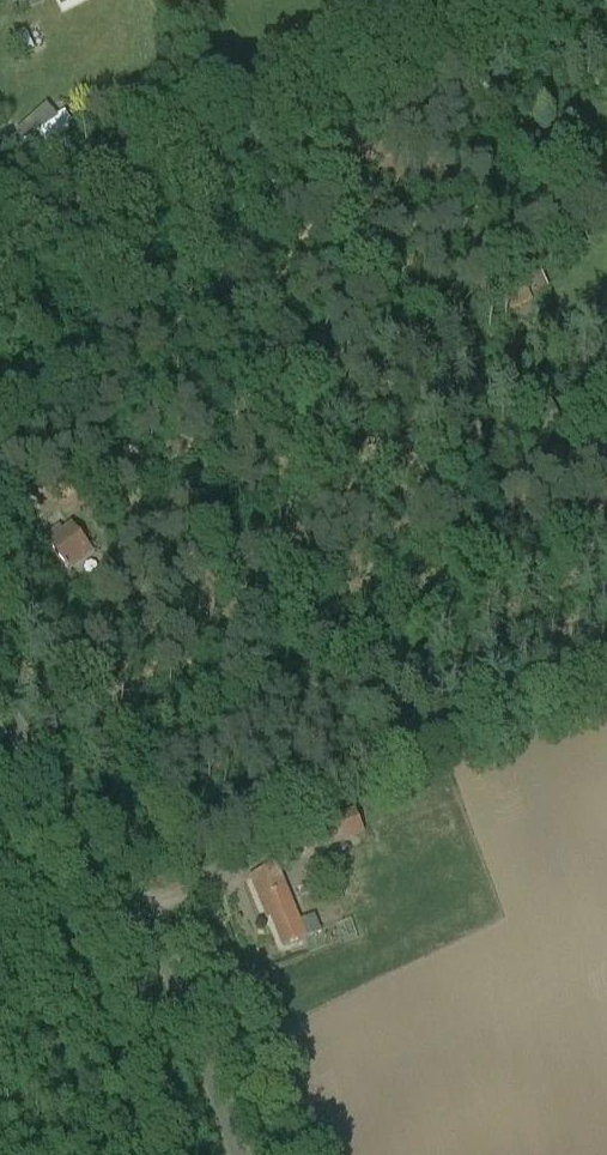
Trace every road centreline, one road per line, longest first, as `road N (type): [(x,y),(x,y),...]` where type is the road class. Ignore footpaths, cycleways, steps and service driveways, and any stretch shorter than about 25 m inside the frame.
road 1 (unclassified): [(0,249),(499,0)]
road 2 (unclassified): [(226,1154),(149,935),(0,718)]

